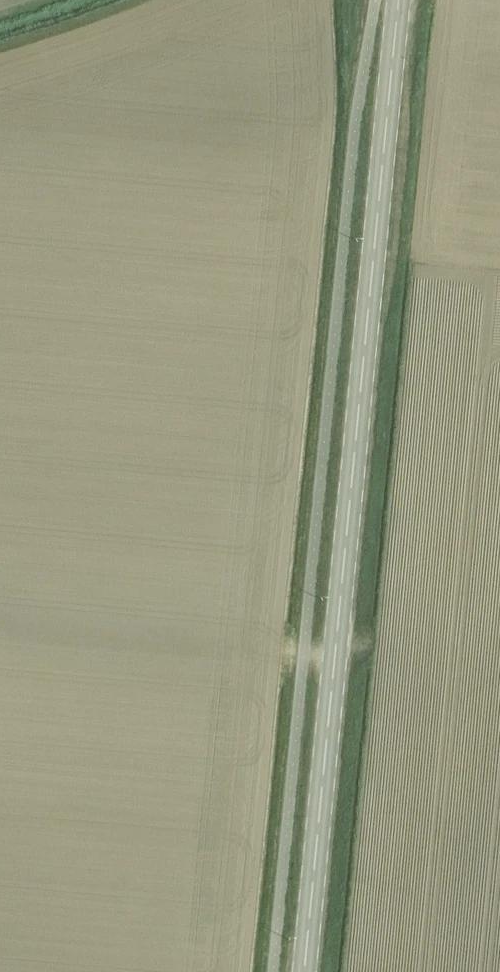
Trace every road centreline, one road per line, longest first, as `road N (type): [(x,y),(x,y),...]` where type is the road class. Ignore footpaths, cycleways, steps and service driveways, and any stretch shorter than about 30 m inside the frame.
road 1 (tertiary): [(304,971),(398,0)]

